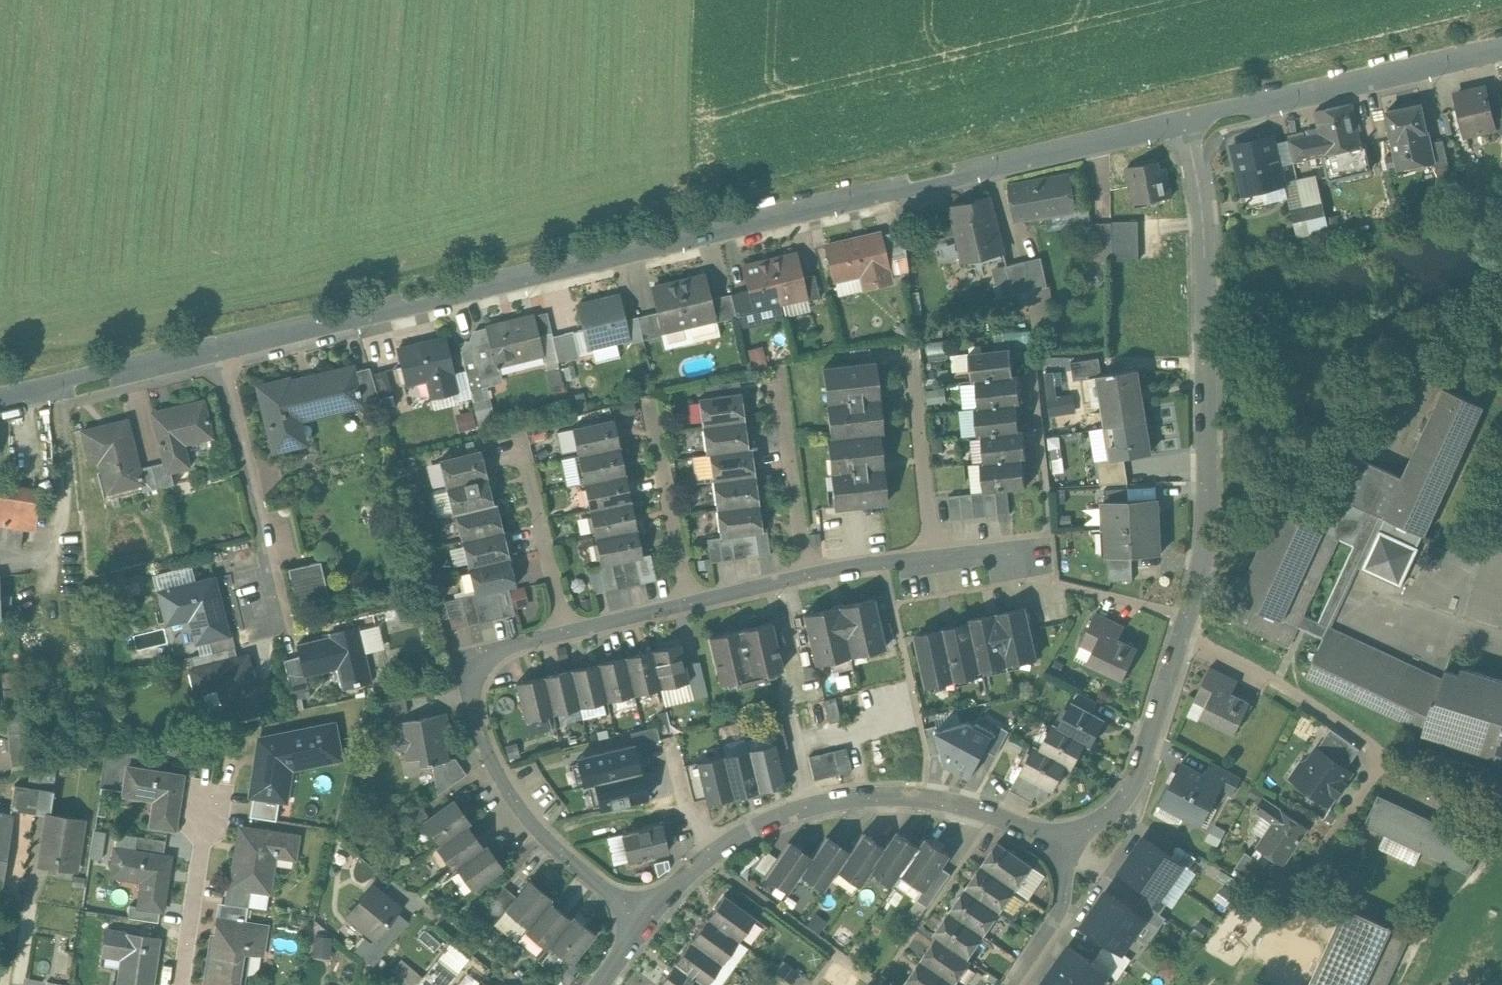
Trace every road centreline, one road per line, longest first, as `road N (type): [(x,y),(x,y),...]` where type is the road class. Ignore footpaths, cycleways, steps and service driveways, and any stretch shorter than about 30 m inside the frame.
road 1 (residential): [(218,351),(1203,119)]
road 2 (residential): [(1203,119),(1209,520),(1184,633)]
road 3 (residential): [(650,916),(549,840),(506,787),(472,701),(480,665),(568,636)]
road 4 (residential): [(1184,633),(1375,745),(1375,776),(1293,900)]
road 5 (residential): [(721,849),(815,804),(891,795),(994,815),(1093,860)]
road 6 (residential): [(1203,119),(1501,52)]
road 7 (residential): [(218,351),(285,618)]
road 8 (residential): [(1184,633),(1142,763),(1093,860)]
road 9 (residential): [(0,401),(218,351)]
road 10 (residential): [(693,605),(651,401)]
road 11 (residential): [(568,636),(519,434)]
road 12 (residential): [(808,577),(781,384)]
road 13 (residential): [(935,562),(914,374)]
road 14 (residential): [(182,984),(209,816)]
road 15 (residential): [(1093,860),(1013,984)]
road 16 (residential): [(568,636),(693,605)]
road 17 (residential): [(808,577),(935,562)]

